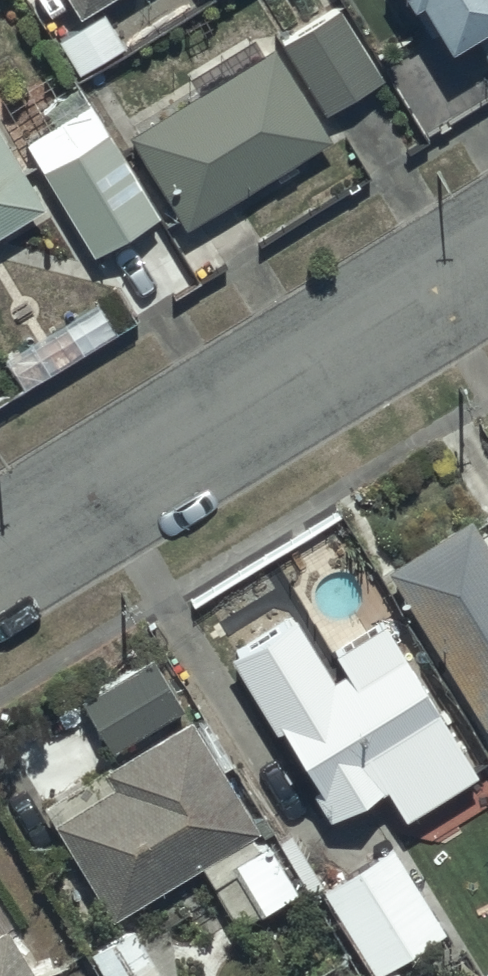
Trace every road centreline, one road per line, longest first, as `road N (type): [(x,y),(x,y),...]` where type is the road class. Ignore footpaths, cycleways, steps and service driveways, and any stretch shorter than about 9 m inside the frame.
road 1 (residential): [(0,555),(487,256)]

